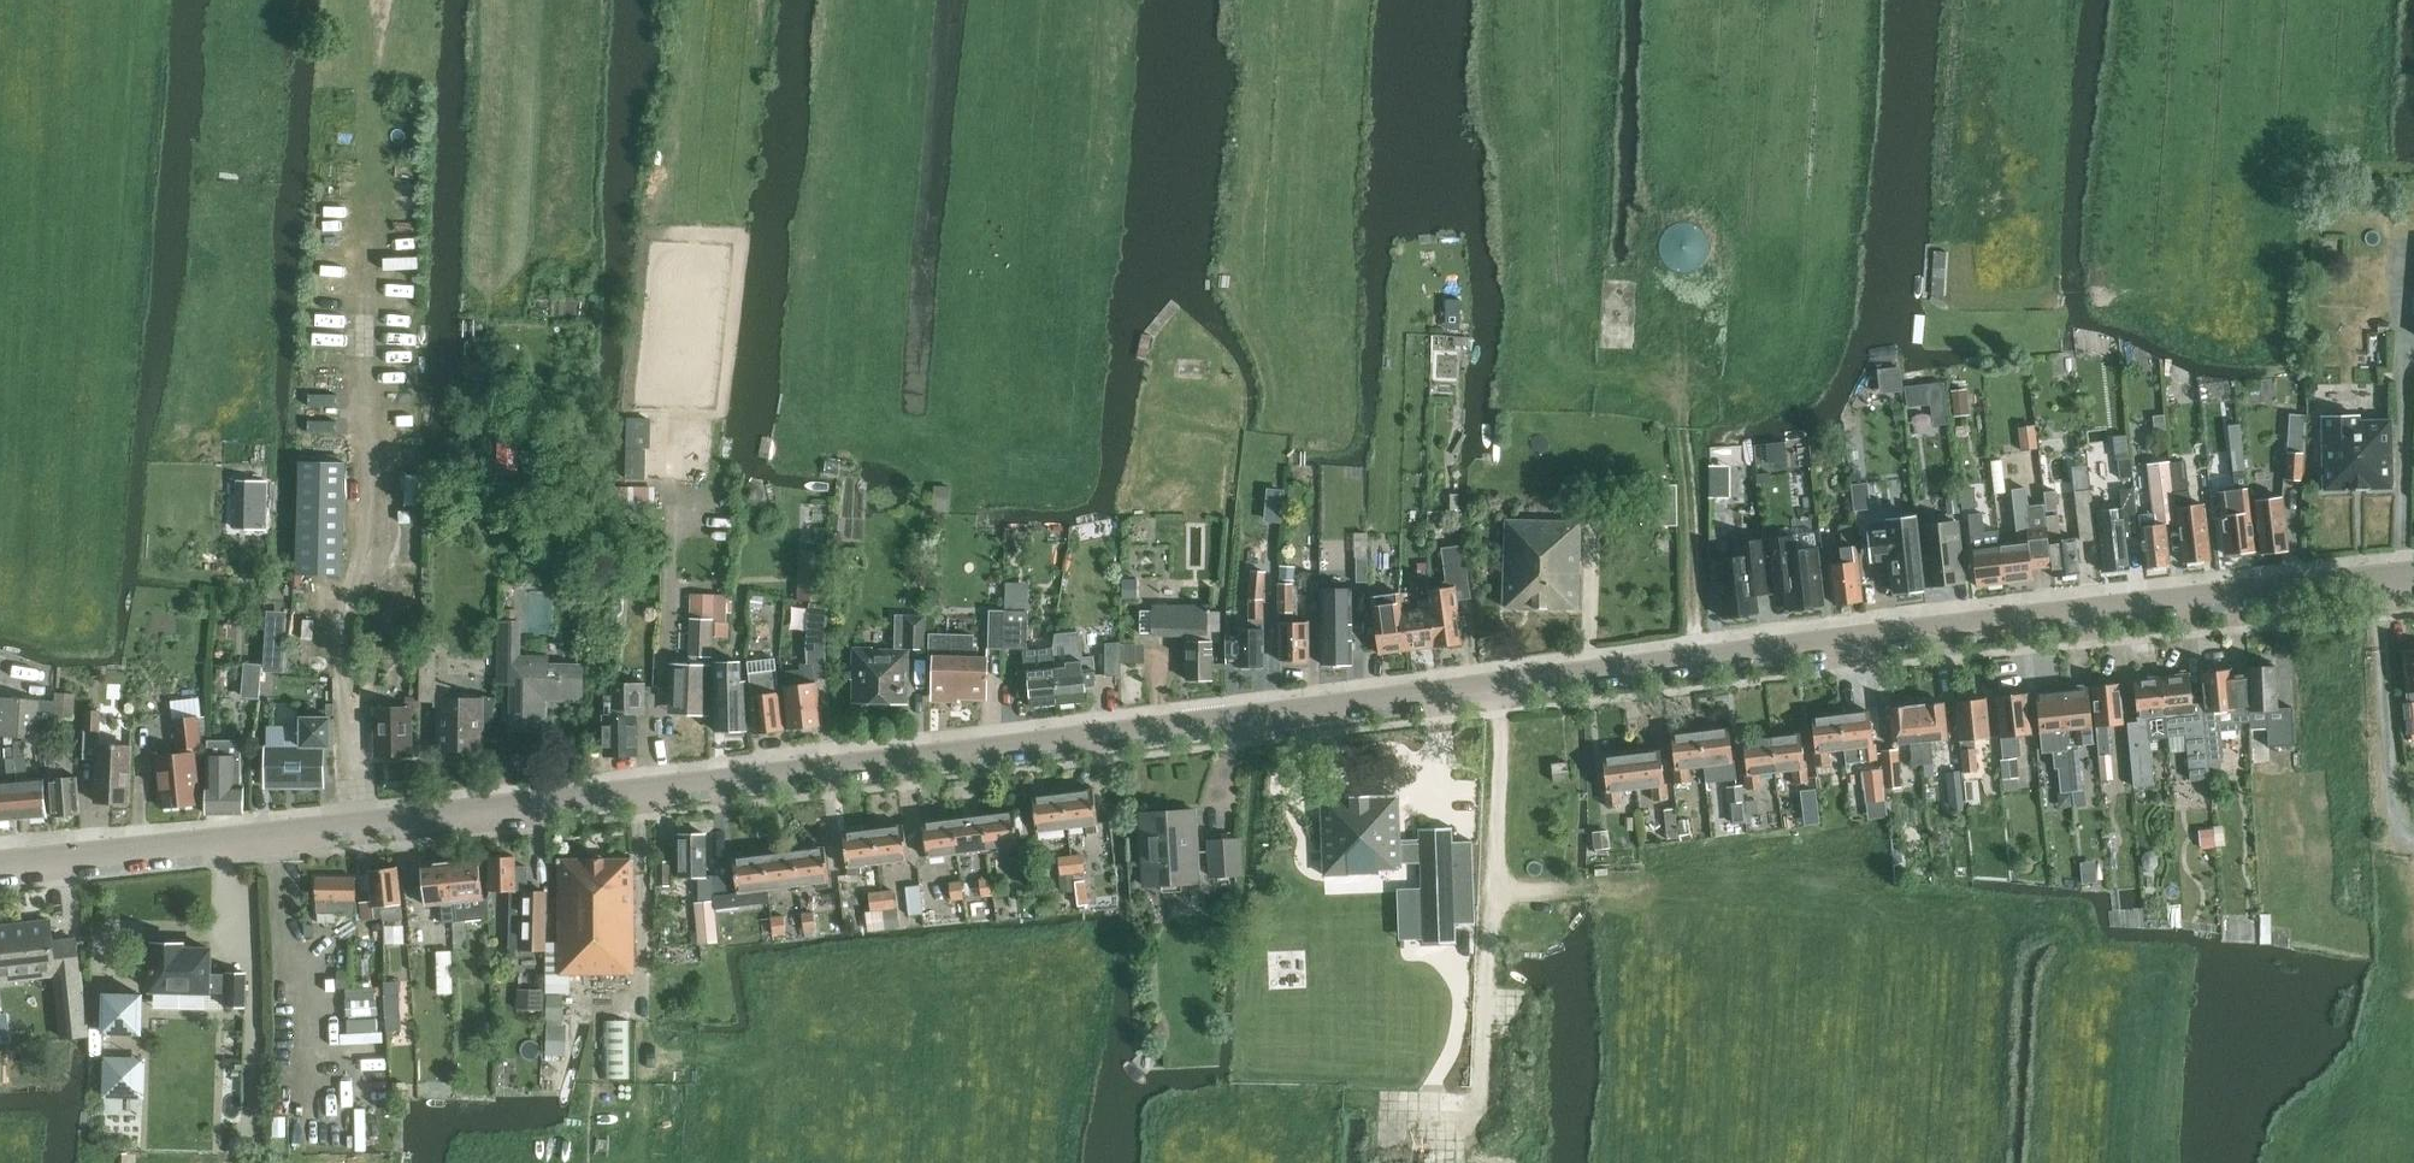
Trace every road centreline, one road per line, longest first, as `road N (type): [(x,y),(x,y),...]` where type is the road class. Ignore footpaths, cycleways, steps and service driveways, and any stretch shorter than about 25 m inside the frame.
road 1 (tertiary): [(0,864),(177,851),(1439,695),(1761,644),(2413,578)]
road 2 (track): [(384,0),(386,126),(347,636),(362,827)]
road 3 (track): [(1447,1127),(1479,1095),(1496,891),(1501,717),(1495,681)]
road 4 (track): [(1667,309),(1685,320),(1700,652)]
road 5 (track): [(2374,583),(2393,808),(2413,839)]
road 6 (track): [(1446,1162),(1447,1127),(1381,1104),(1327,1102)]

